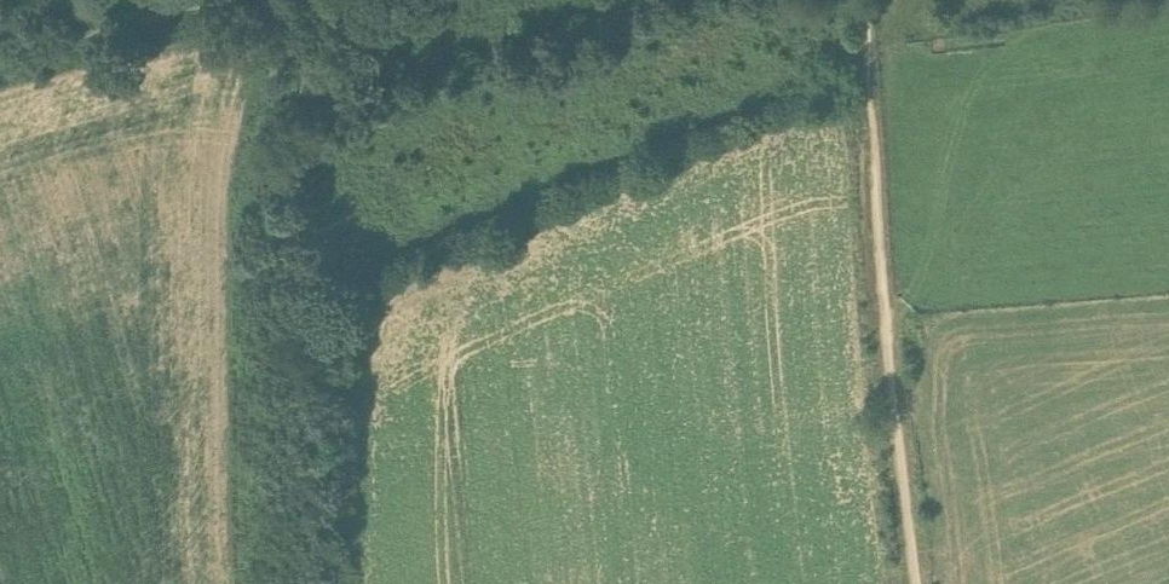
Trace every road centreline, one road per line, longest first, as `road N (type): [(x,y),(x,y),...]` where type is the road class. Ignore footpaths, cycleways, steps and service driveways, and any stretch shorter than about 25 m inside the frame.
road 1 (track): [(869,0),(866,92),(916,583)]

